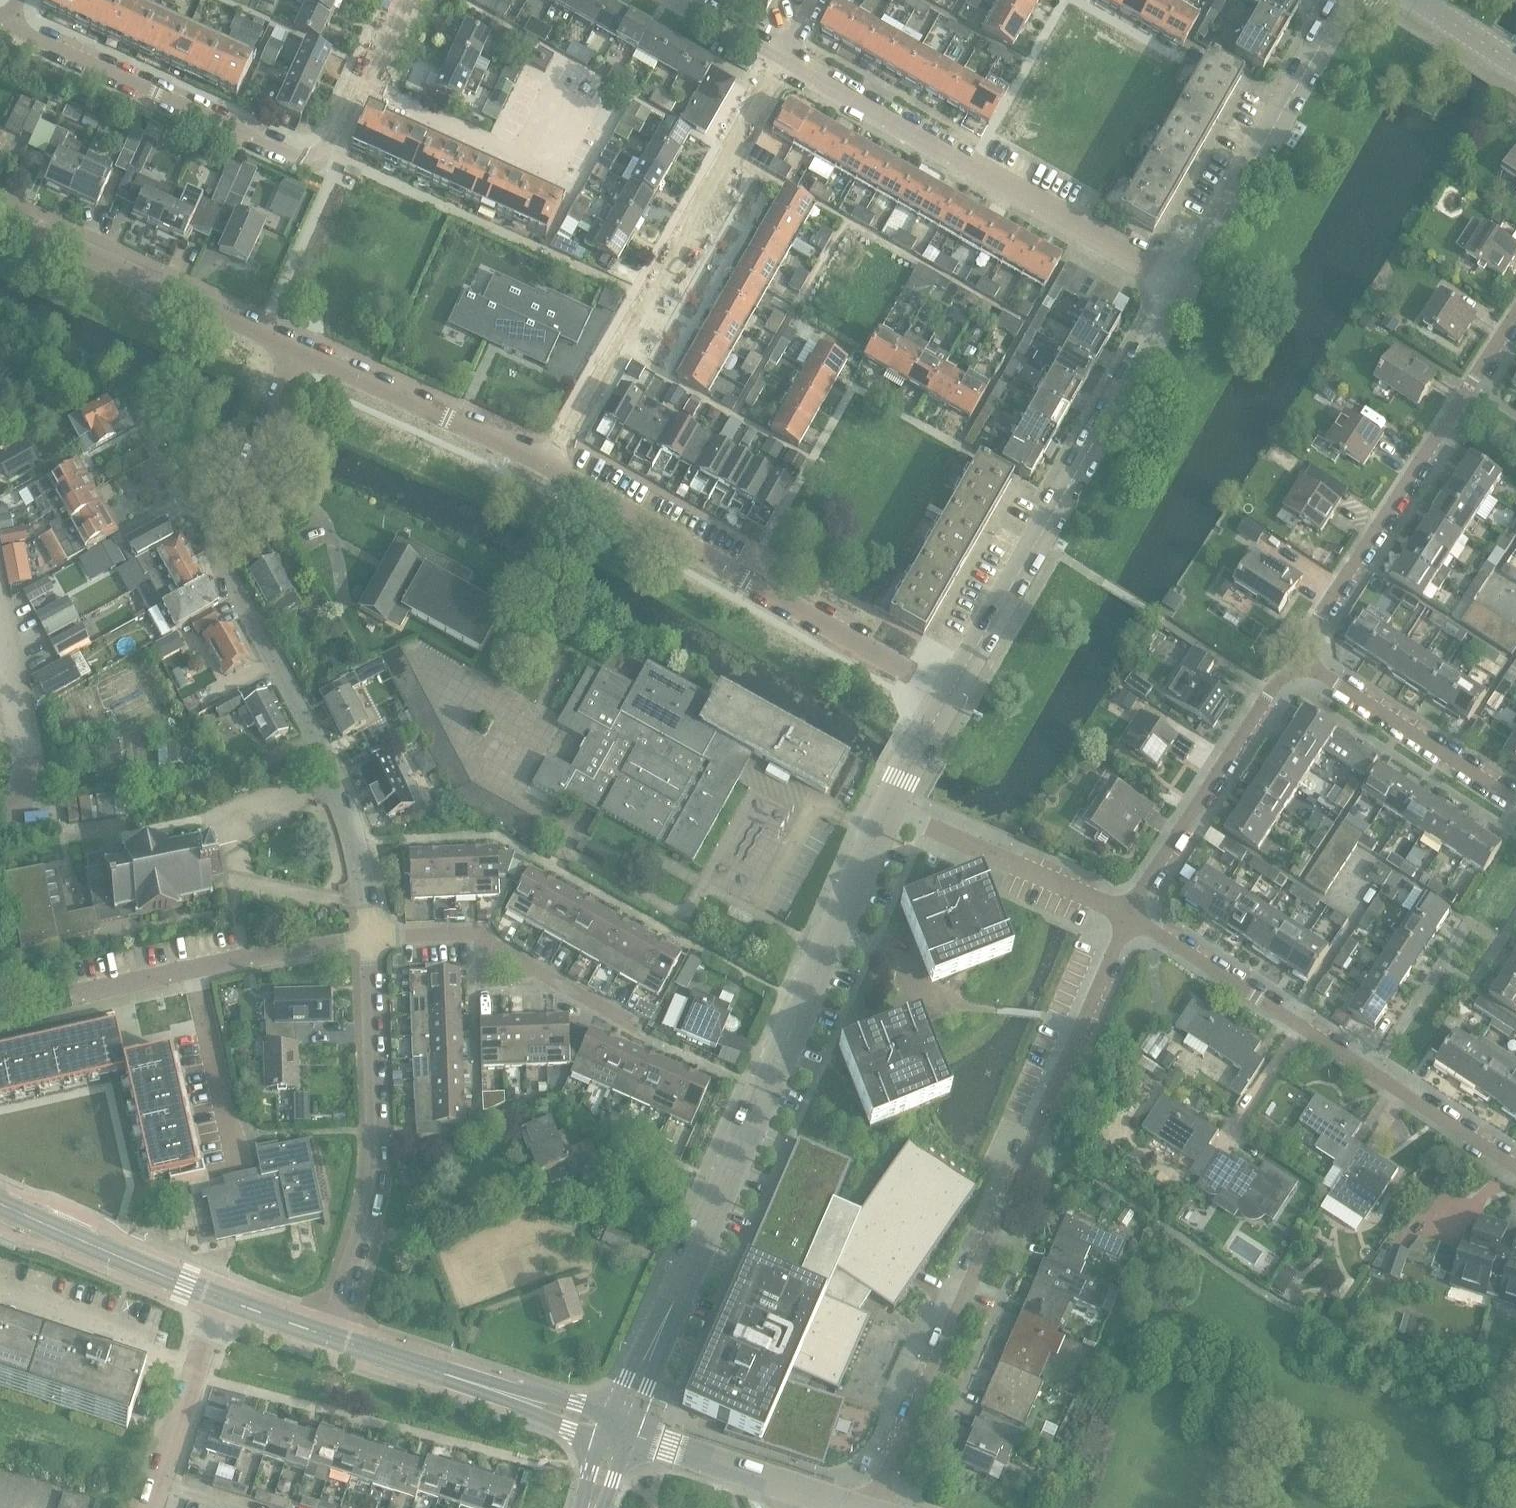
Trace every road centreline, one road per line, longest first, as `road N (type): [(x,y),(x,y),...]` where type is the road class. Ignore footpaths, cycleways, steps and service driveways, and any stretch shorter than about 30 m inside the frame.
road 1 (tertiary): [(618,1432),(887,809)]
road 2 (residential): [(867,1507),(1128,914)]
road 3 (residential): [(6,25),(317,165),(391,0)]
road 4 (residential): [(783,53),(547,464)]
road 5 (tertiary): [(949,696),(1182,284)]
road 6 (tertiary): [(949,696),(547,464)]
road 7 (residential): [(1515,1167),(1128,914)]
road 8 (residential): [(1182,284),(783,53)]
road 9 (residential): [(371,936),(340,784),(221,561),(218,524)]
road 10 (residential): [(1305,664),(1309,640),(1355,560),(1515,310)]
road 11 (residential): [(339,1321),(378,1153),(371,936)]
road 12 (tertiary): [(1182,284),(1346,0)]
road 13 (tertiary): [(298,348),(0,213)]
road 14 (residential): [(1128,914),(1268,692),(1305,664)]
road 15 (tertiary): [(618,1432),(333,1339)]
road 16 (residential): [(636,1025),(481,937),(371,936)]
road 17 (tertiary): [(547,464),(298,348)]
road 18 (residential): [(1128,914),(887,809)]
road 19 (tertiary): [(858,1507),(618,1432)]
road 20 (residential): [(1305,664),(1515,800)]
road 21 (tertiary): [(218,1299),(0,1203)]
road 22 (residential): [(192,970),(236,1167)]
road 23 (residential): [(158,1484),(218,1299)]
road 24 (residential): [(218,524),(298,348)]
road 25 (residential): [(371,936),(192,970)]
road 26 (residential): [(218,524),(193,507),(138,408)]
road 27 (tertiary): [(887,809),(949,696)]
road 28 (tertiary): [(333,1339),(218,1299)]

